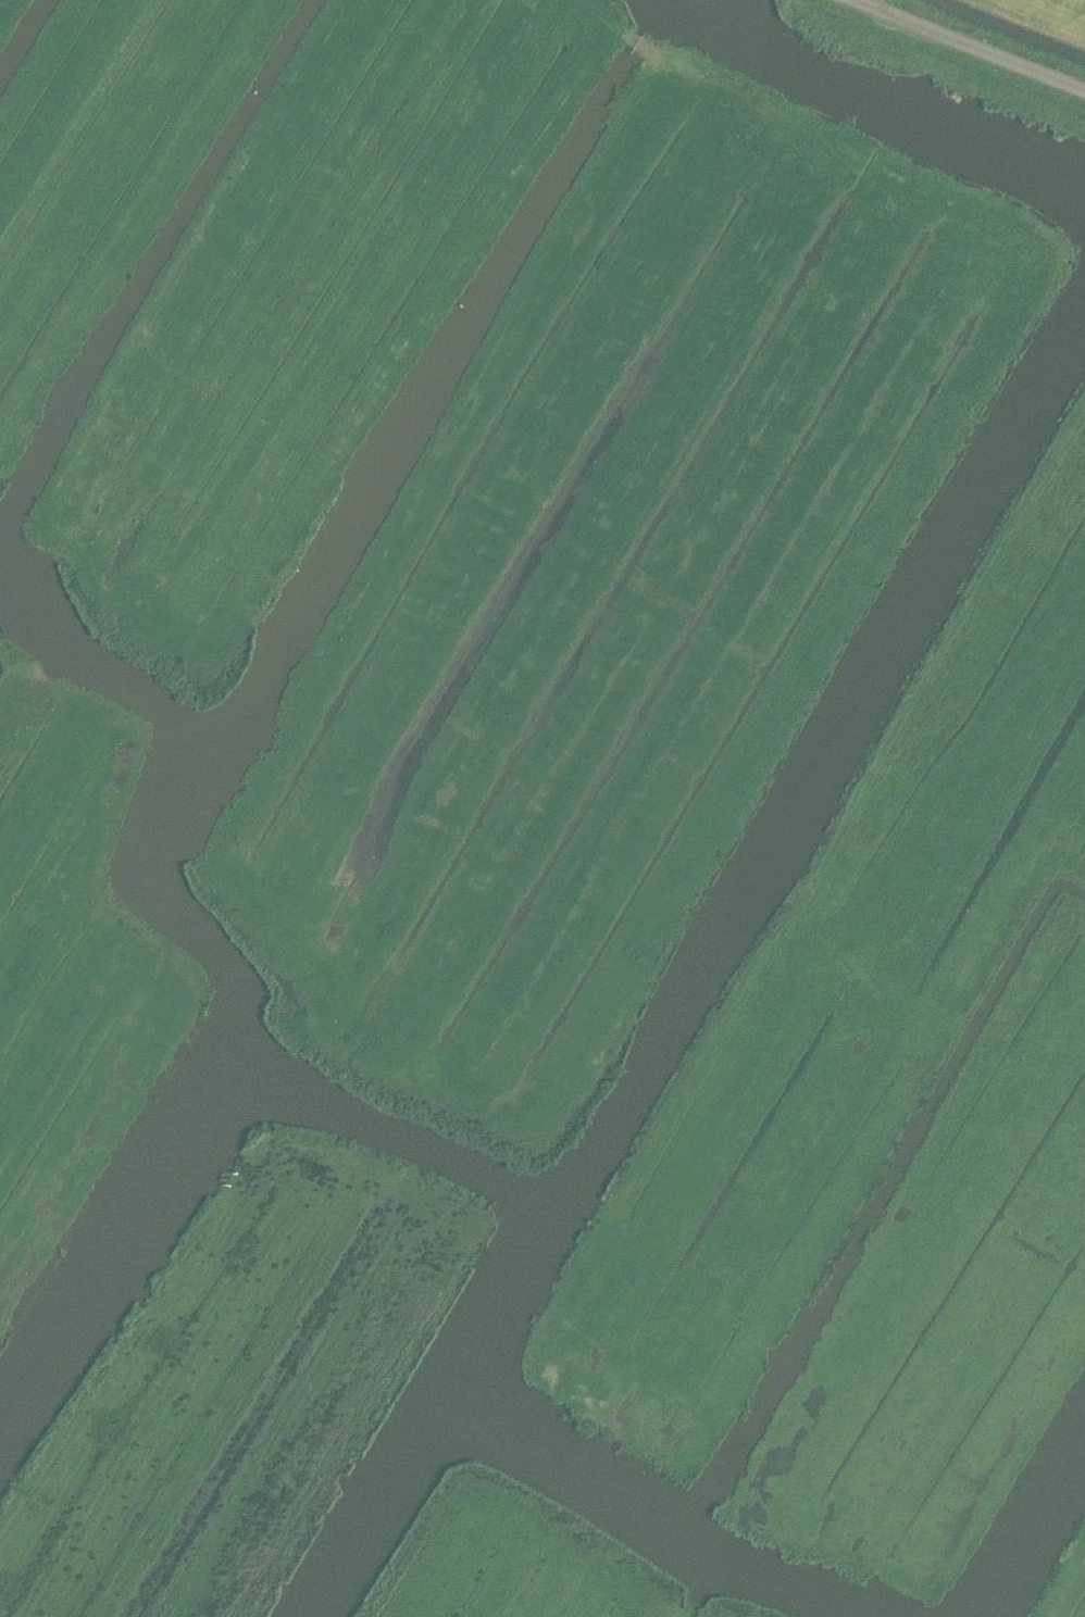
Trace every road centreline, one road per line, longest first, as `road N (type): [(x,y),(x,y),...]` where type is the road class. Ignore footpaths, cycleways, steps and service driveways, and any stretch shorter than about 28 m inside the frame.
road 1 (unclassified): [(857,0),(1084,89)]

